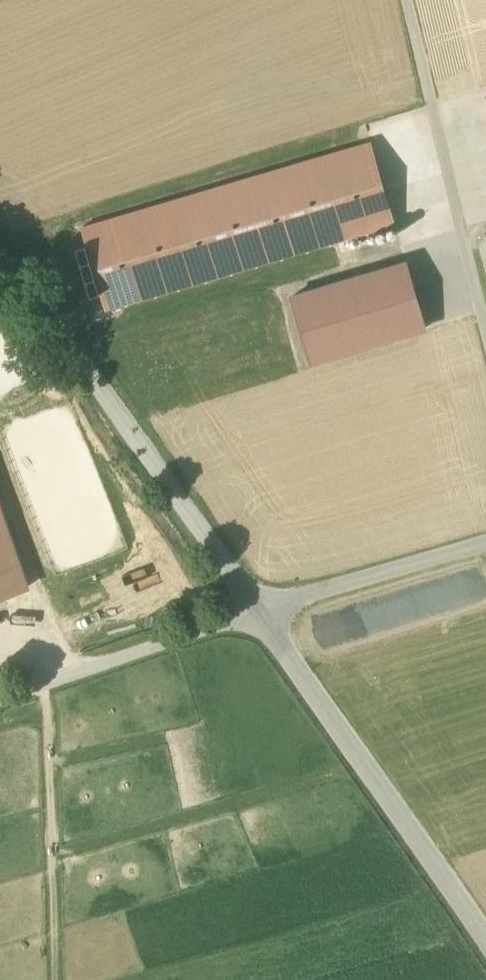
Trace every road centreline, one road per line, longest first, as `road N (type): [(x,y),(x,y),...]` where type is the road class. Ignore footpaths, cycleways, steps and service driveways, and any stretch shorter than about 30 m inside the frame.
road 1 (unclassified): [(256,610),(39,301),(0,263)]
road 2 (unclassified): [(485,936),(256,610)]
road 3 (track): [(485,336),(406,0)]
road 4 (unclassified): [(256,610),(0,700)]
road 5 (track): [(485,544),(256,610)]

